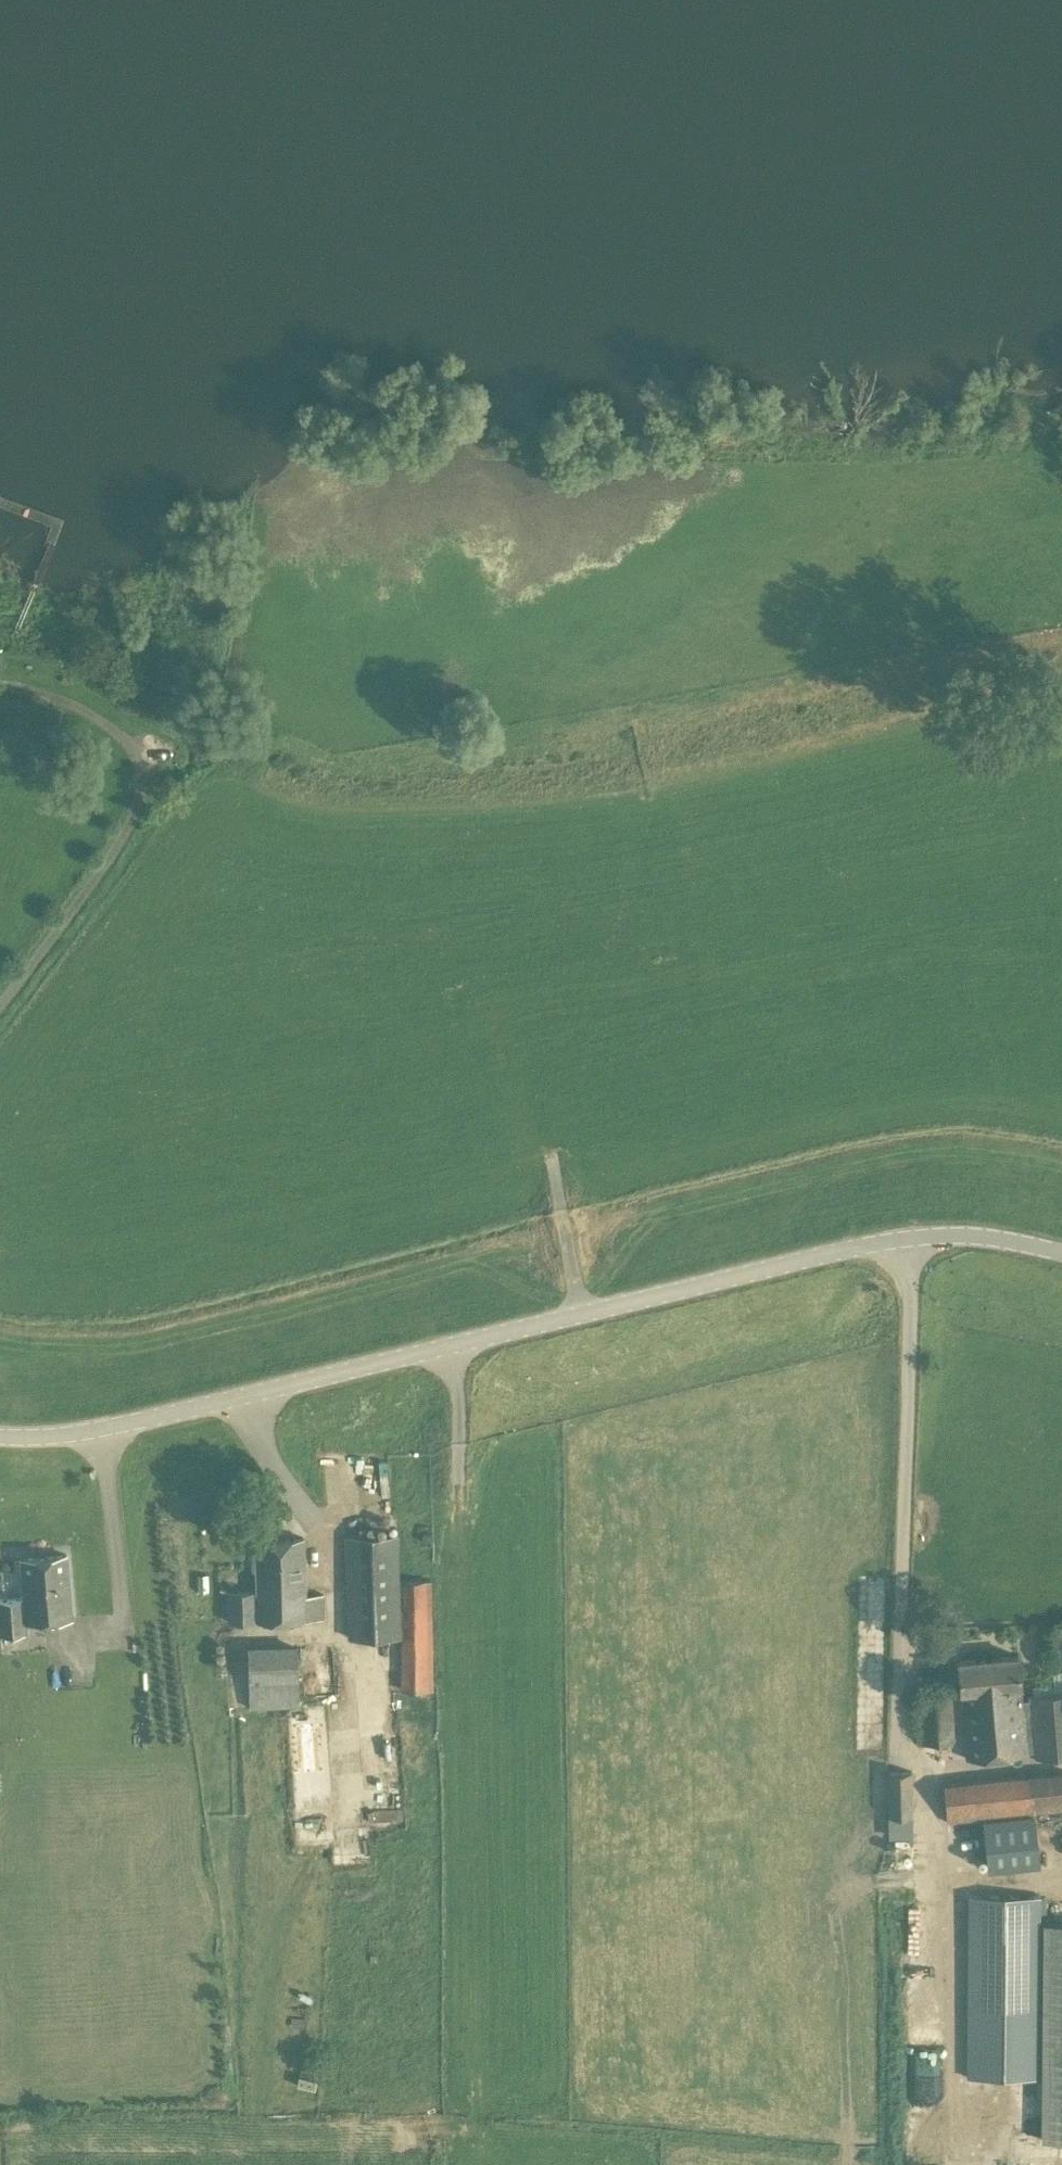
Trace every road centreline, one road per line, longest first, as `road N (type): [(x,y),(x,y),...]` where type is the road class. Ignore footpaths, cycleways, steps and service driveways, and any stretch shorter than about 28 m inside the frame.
road 1 (unclassified): [(0,1435),(78,1431),(158,1413),(847,1243),(960,1230),(1061,1248)]

